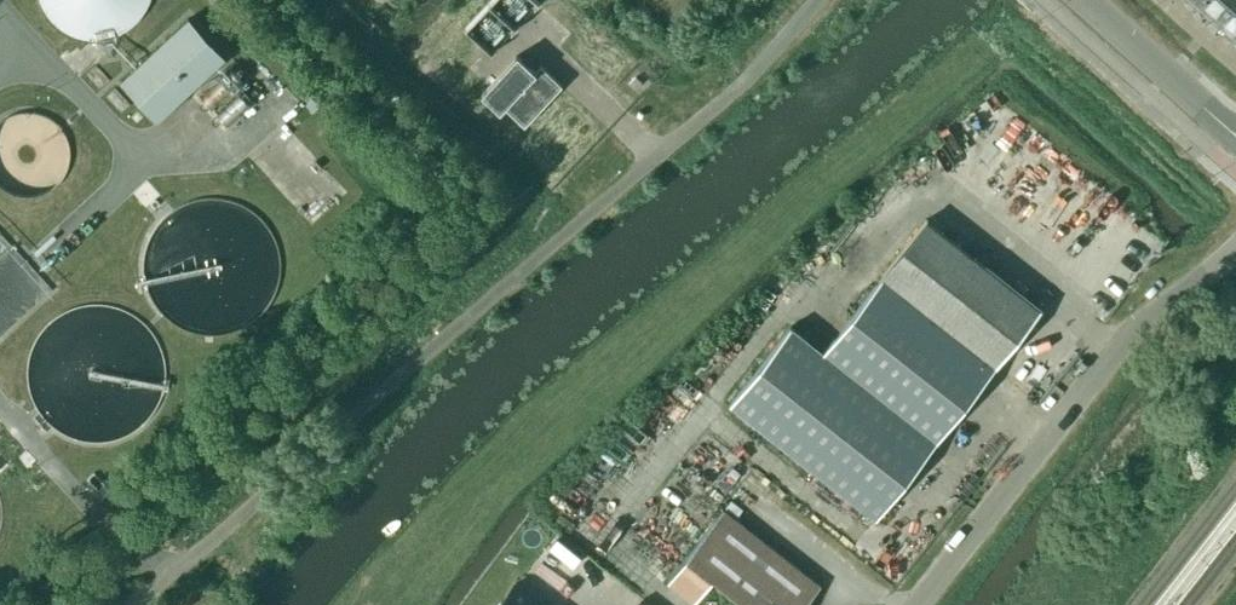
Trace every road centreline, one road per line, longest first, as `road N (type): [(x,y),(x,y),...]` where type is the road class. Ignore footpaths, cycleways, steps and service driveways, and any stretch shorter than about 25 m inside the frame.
road 1 (unclassified): [(165,577),(726,97),(814,0)]
road 2 (unclassified): [(912,604),(1111,353),(1235,253)]
road 3 (tertiary): [(1235,134),(1083,0)]

